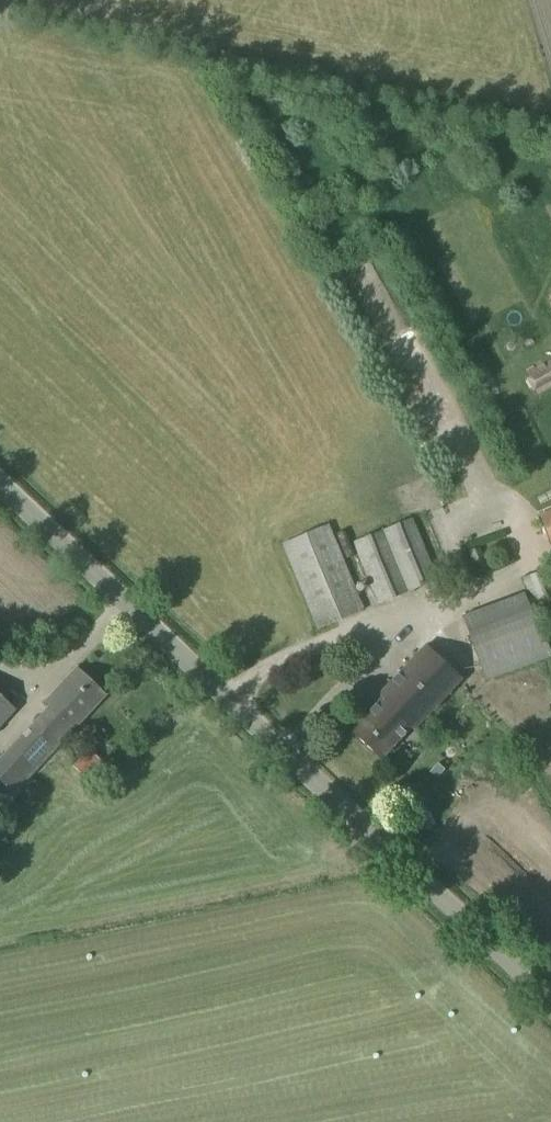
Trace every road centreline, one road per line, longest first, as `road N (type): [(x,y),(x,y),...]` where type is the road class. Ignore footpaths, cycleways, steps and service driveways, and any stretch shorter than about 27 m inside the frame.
road 1 (unclassified): [(550,995),(0,470)]

